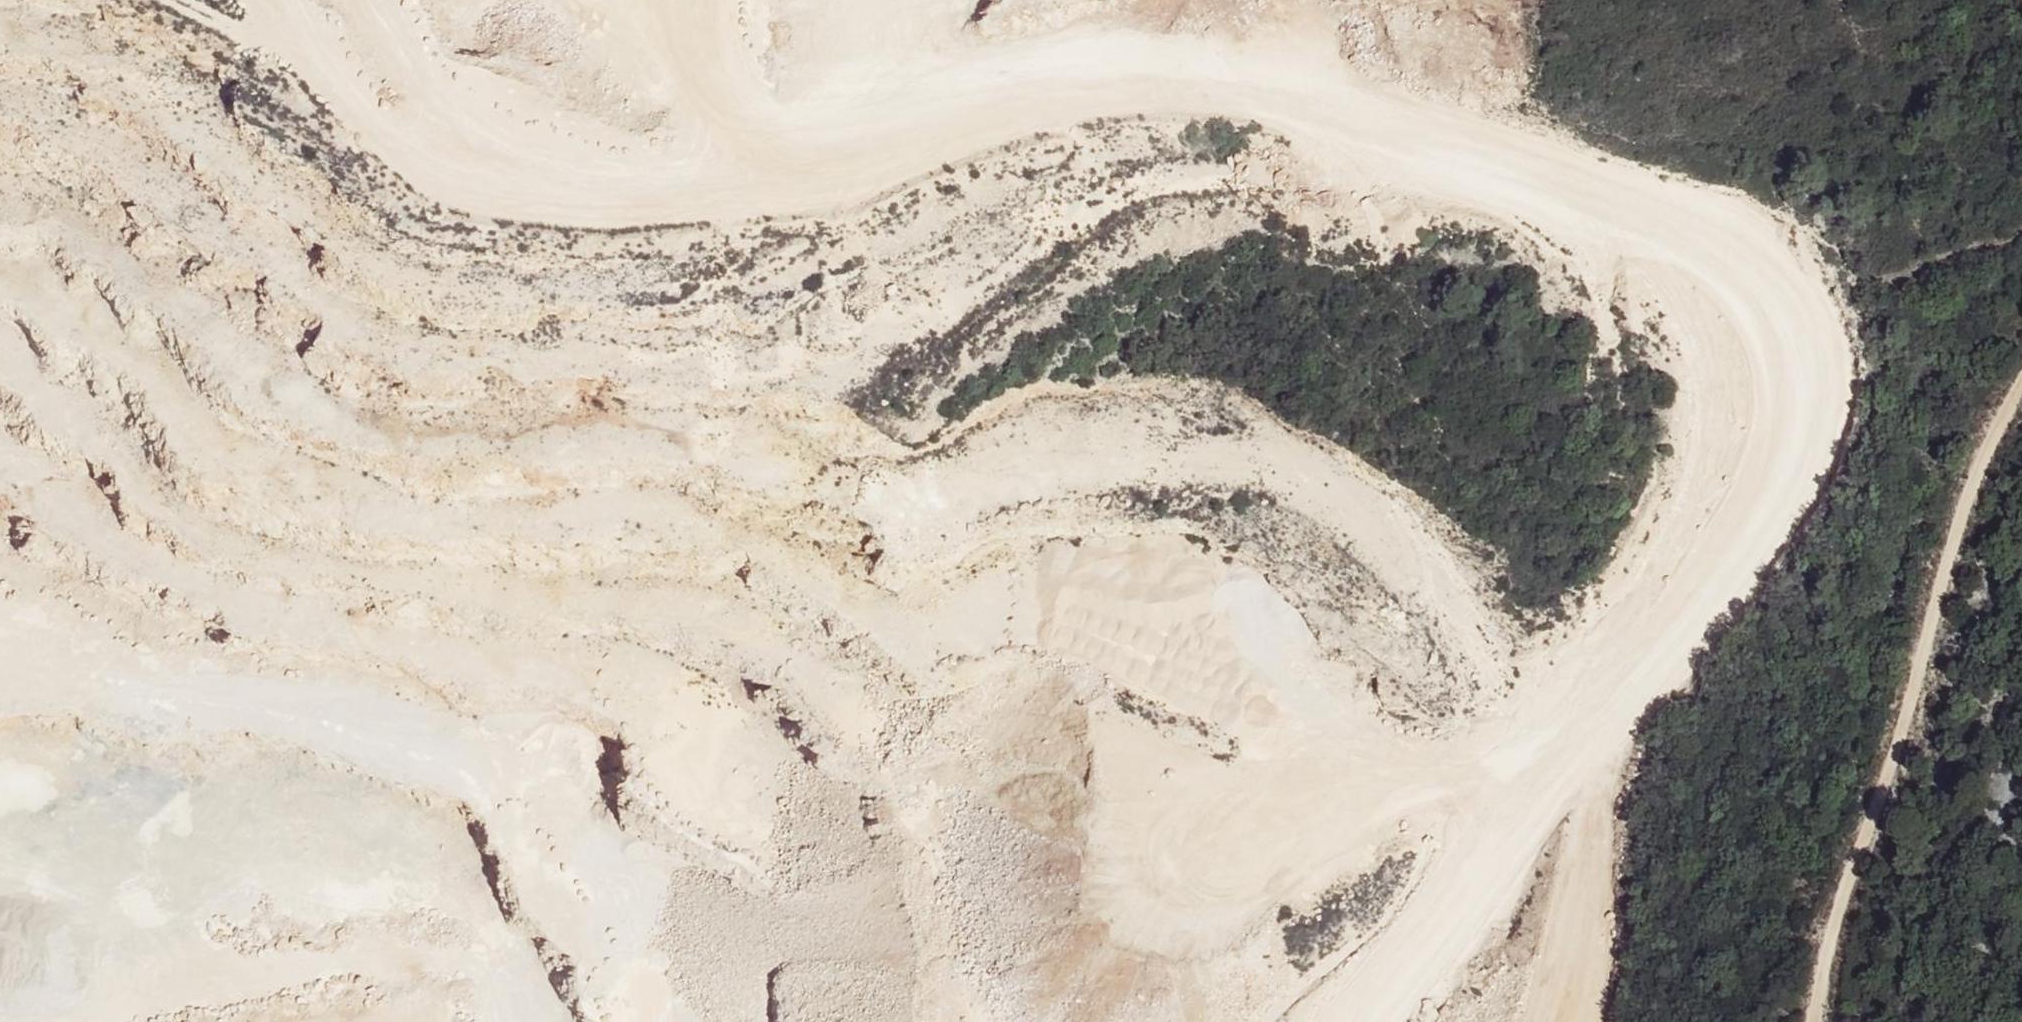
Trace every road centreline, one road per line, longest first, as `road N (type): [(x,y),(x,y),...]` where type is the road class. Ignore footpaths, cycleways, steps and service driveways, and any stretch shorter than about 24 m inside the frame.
road 1 (track): [(2021,335),(1972,420),(1912,557),(1877,686),(1785,946),(1773,1021)]

